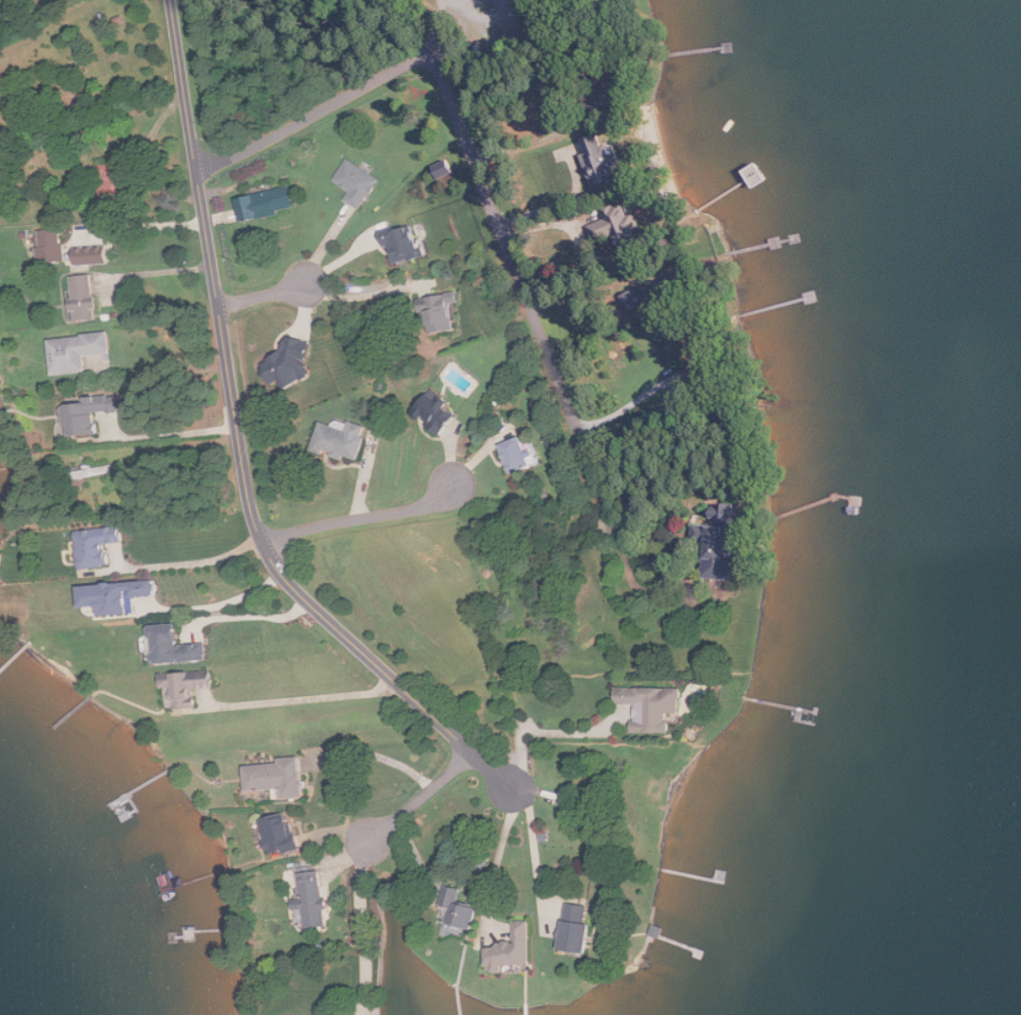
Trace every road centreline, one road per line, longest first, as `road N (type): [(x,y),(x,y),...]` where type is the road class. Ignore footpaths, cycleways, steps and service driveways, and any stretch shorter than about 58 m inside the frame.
road 1 (residential): [(512,787),(288,582),(263,544),(236,428),(171,0)]
road 2 (residential): [(430,58),(615,526)]
road 3 (residential): [(197,172),(430,58)]
road 4 (residential): [(263,544),(431,504),(455,485)]
road 5 (residential): [(470,752),(368,844)]

